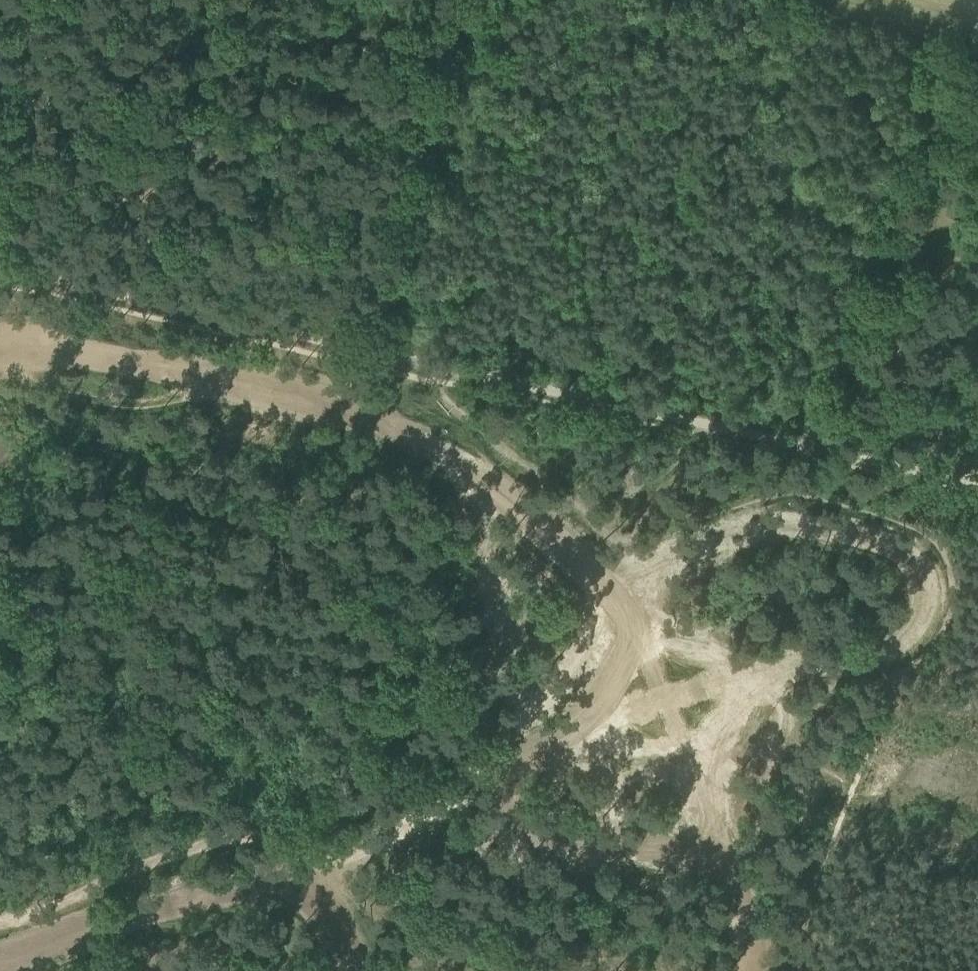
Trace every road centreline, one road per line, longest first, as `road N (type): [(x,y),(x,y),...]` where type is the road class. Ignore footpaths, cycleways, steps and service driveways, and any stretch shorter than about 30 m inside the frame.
road 1 (track): [(935,472),(382,353)]
road 2 (track): [(382,353),(0,268)]

